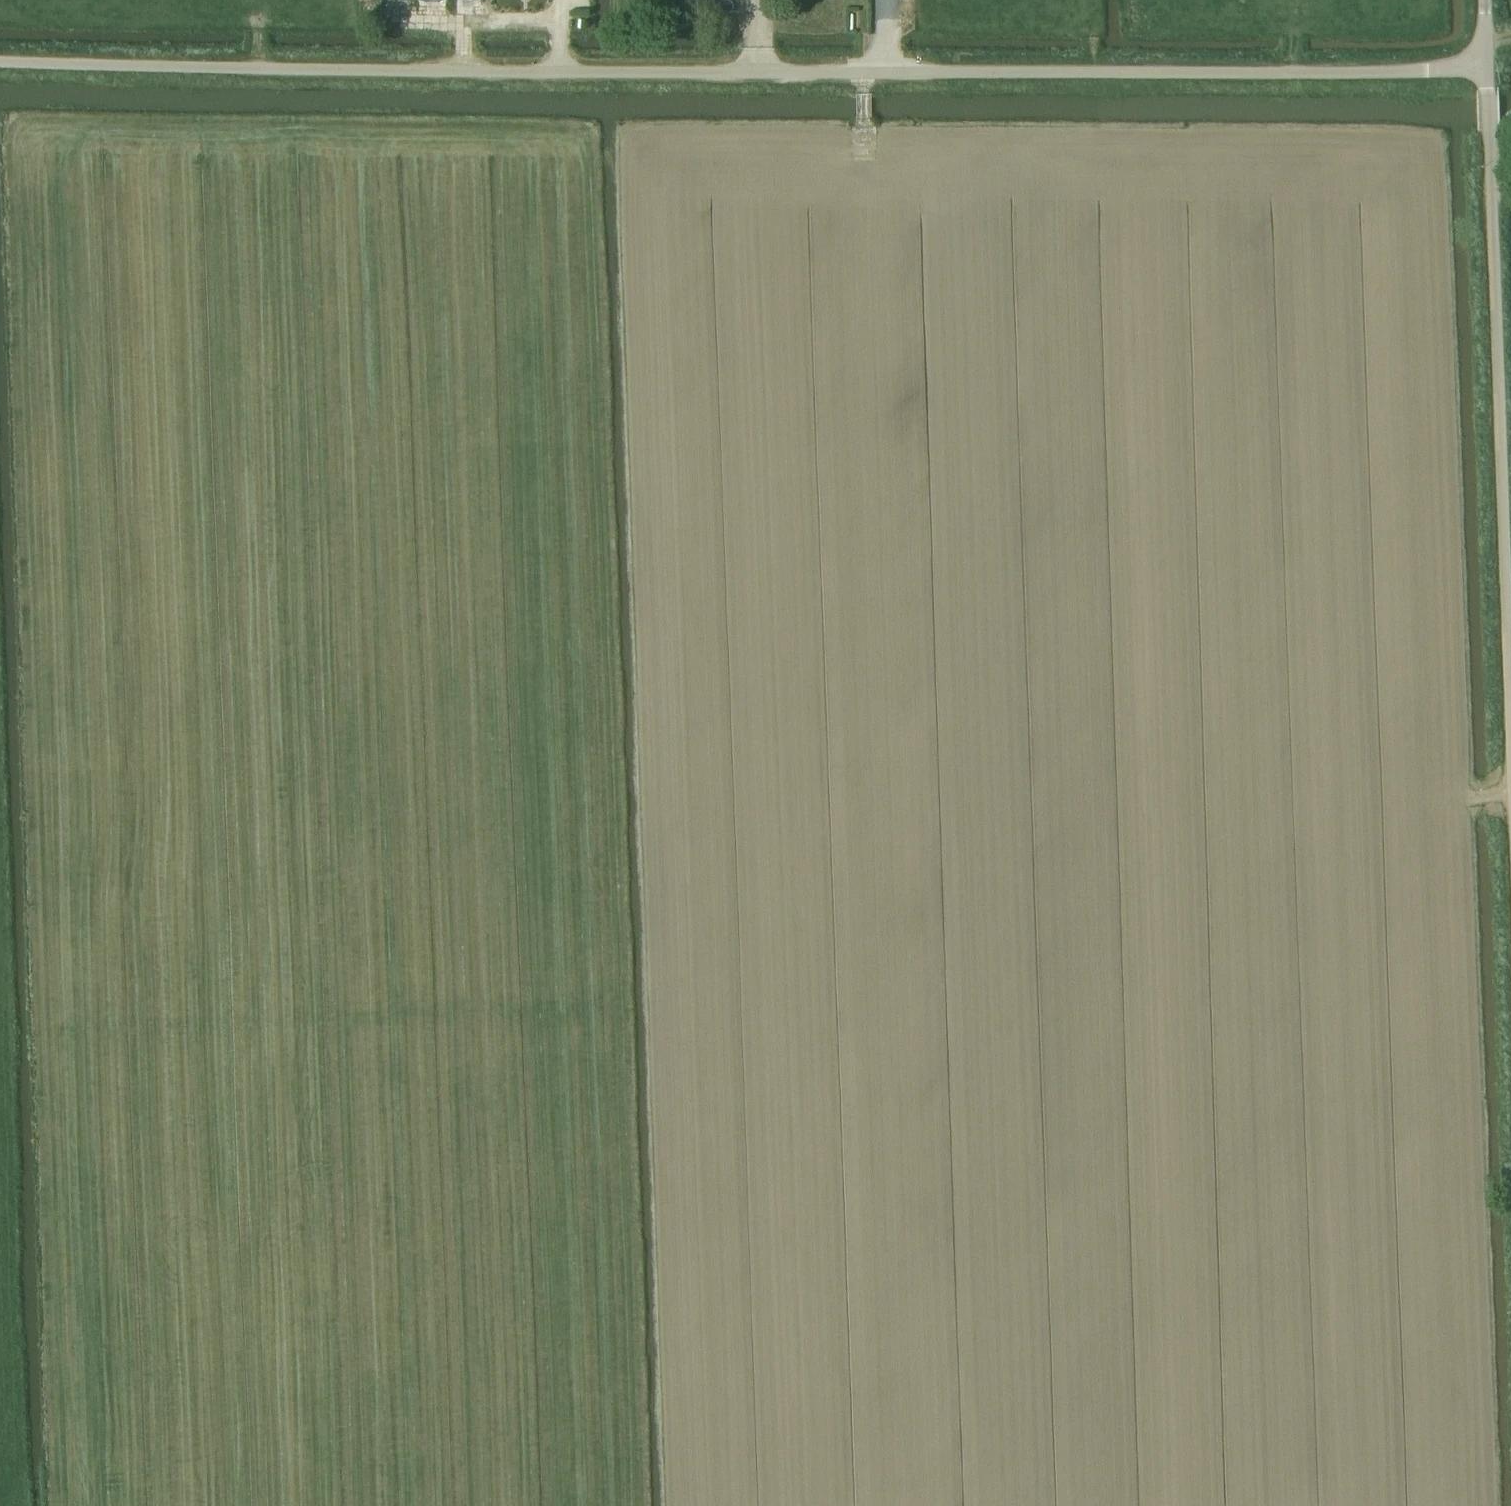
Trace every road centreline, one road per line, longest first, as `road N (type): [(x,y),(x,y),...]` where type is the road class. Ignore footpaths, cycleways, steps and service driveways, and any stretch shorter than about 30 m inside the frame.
road 1 (unclassified): [(0,62),(405,72),(1487,69)]
road 2 (unclassified): [(1510,727),(1487,69)]

